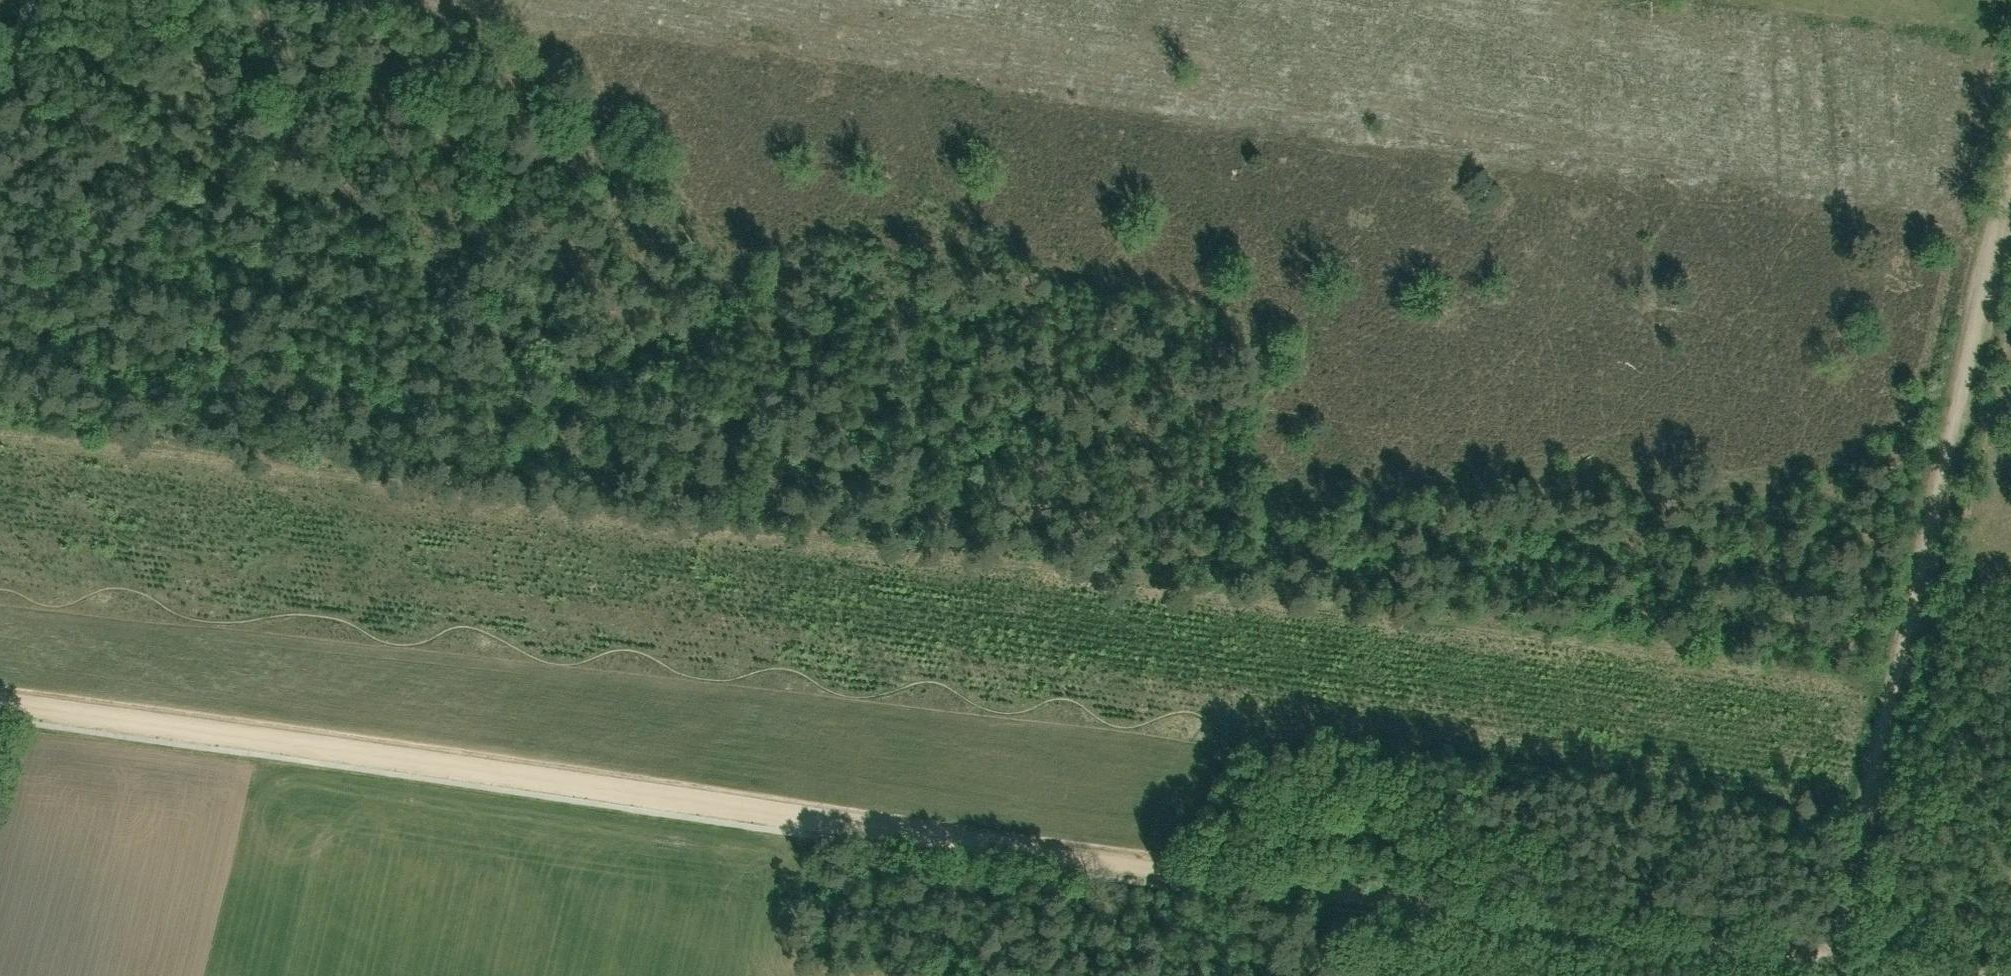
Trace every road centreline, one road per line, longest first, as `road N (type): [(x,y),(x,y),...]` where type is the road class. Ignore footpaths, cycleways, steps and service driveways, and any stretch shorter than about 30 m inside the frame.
road 1 (track): [(0,705),(1943,975)]
road 2 (track): [(2010,163),(1830,975)]

